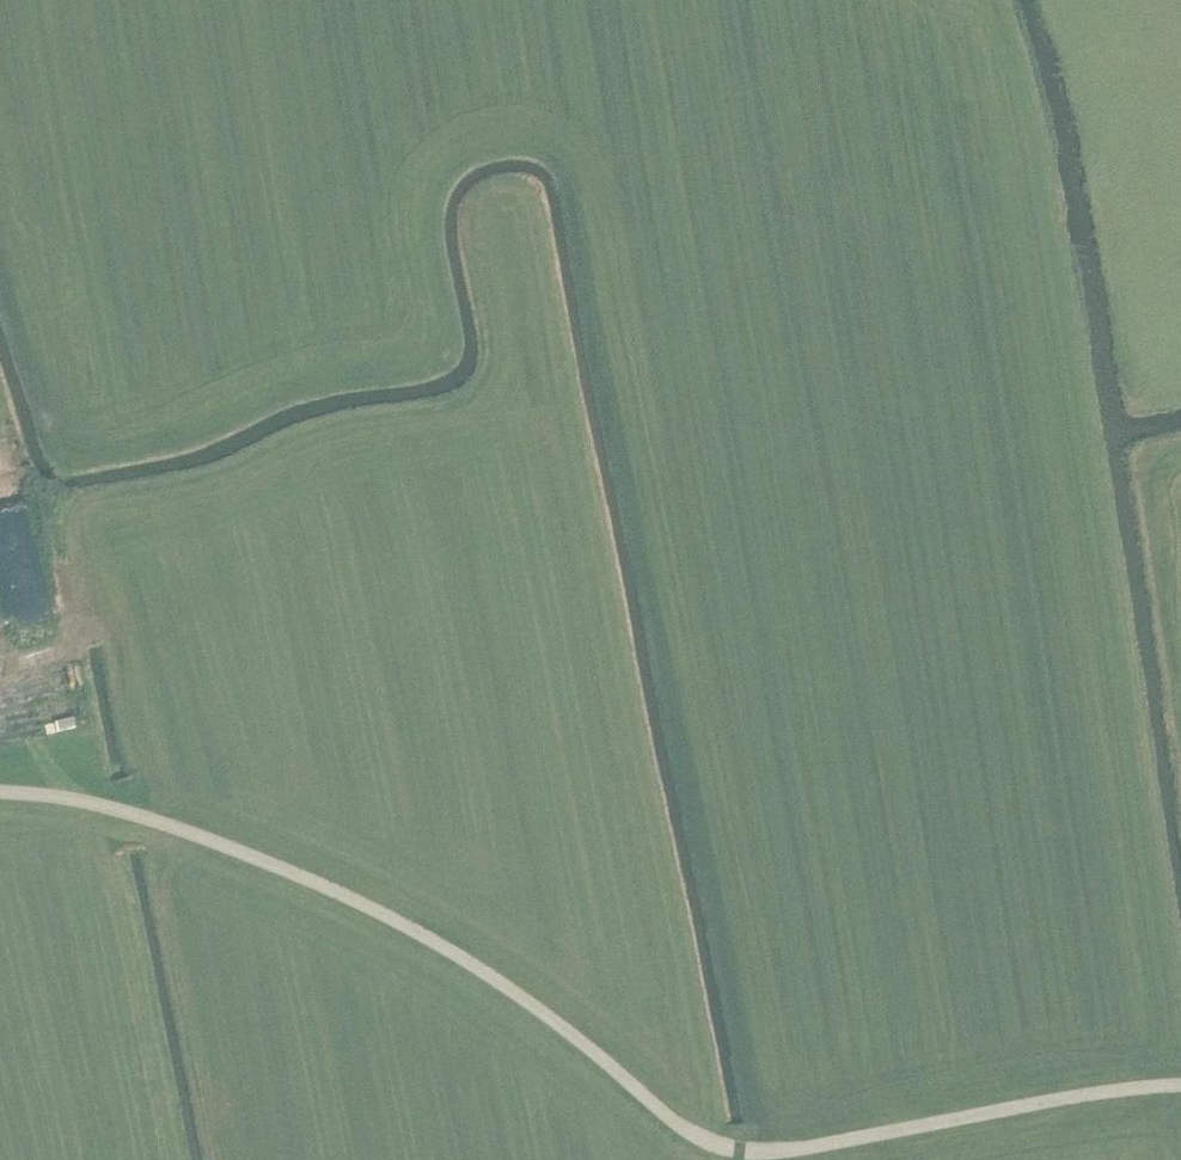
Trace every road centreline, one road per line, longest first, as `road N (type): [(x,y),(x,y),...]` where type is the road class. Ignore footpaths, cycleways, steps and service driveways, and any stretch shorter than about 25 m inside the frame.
road 1 (unclassified): [(0,792),(106,805),(316,883),(447,949),(589,1048),(678,1124),(722,1147),(773,1153),(1099,1092),(1180,1086)]

